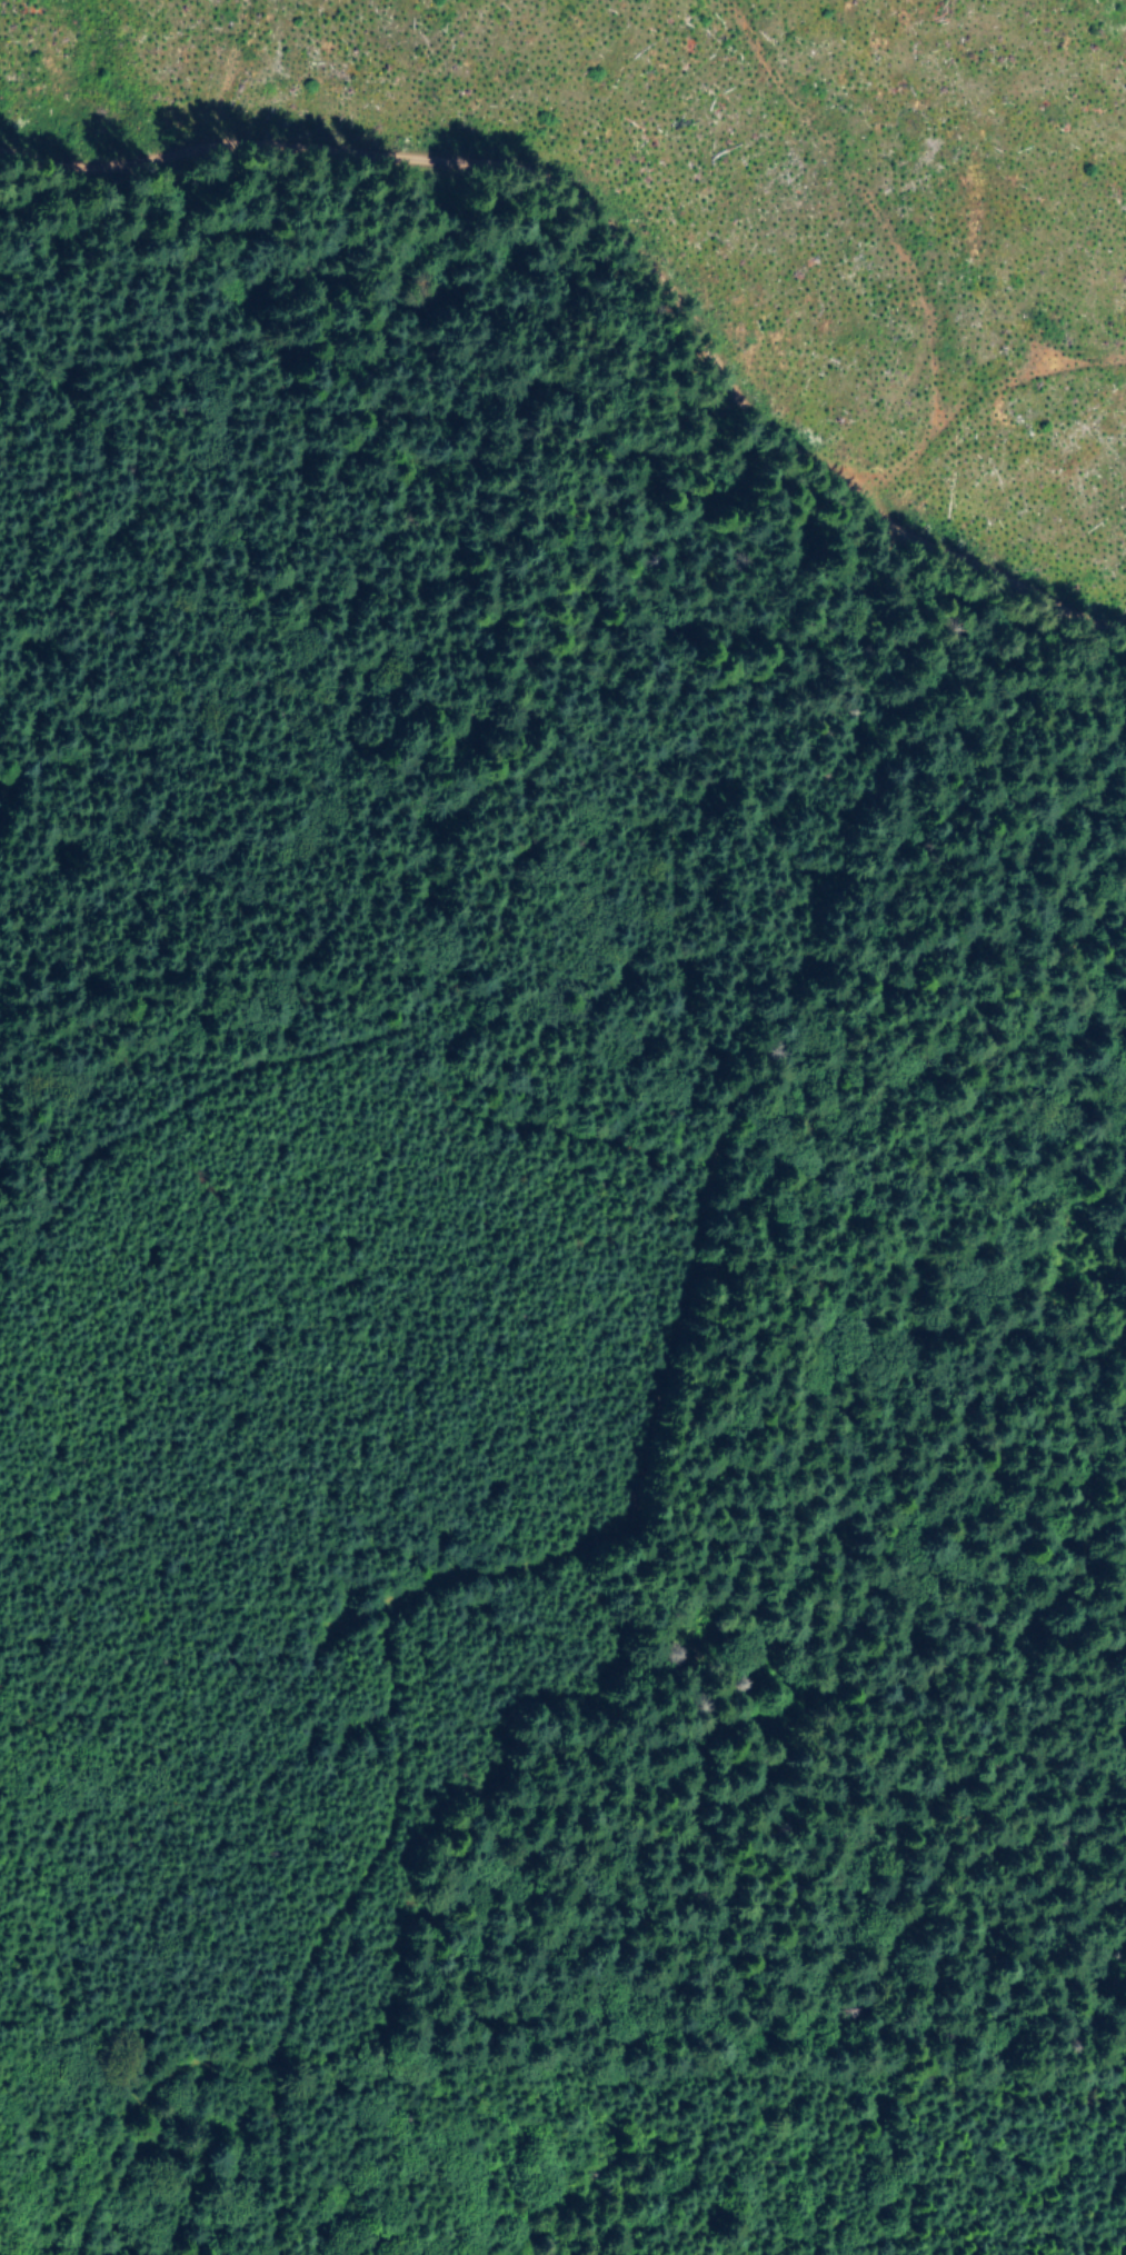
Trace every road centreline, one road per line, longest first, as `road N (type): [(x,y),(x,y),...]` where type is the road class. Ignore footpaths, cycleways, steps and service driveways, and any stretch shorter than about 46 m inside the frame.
road 1 (residential): [(1125,626),(1035,600),(884,508),(638,256),(546,209),(0,146)]

